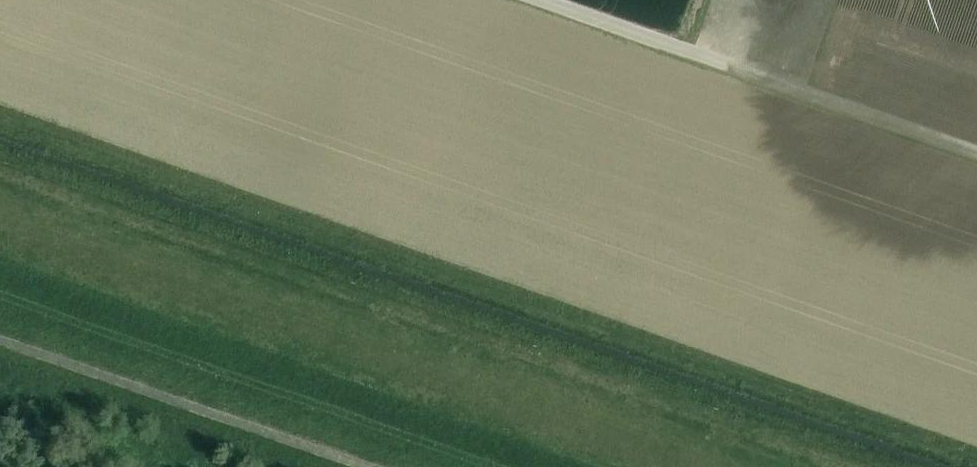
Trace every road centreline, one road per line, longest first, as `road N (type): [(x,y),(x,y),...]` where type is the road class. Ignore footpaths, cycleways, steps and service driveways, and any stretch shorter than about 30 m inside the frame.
road 1 (track): [(0,109),(976,450)]
road 2 (track): [(854,466),(0,168)]
road 3 (track): [(690,466),(0,233)]
road 4 (track): [(498,466),(0,293)]
road 5 (track): [(0,349),(340,466)]

